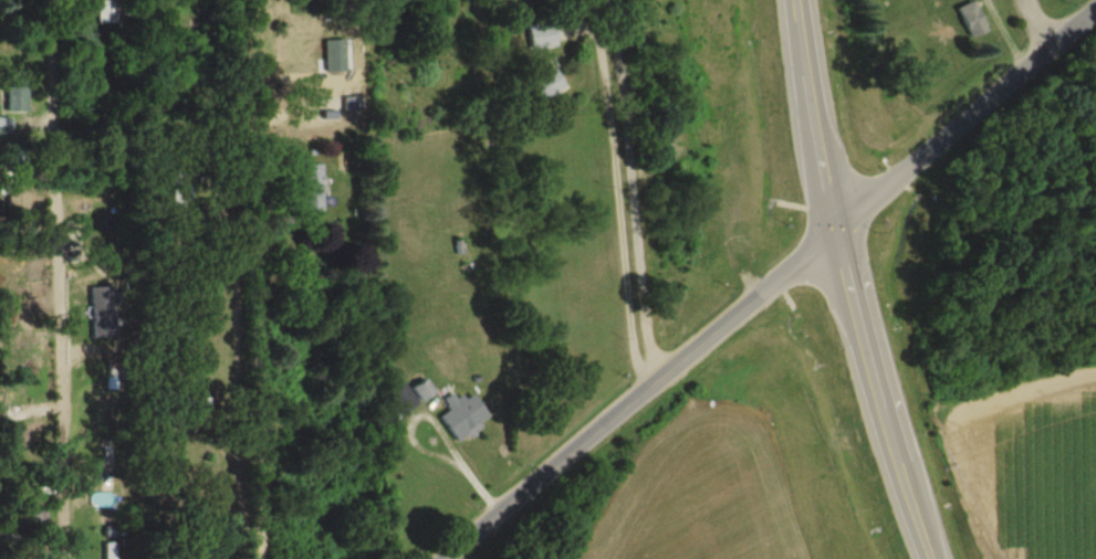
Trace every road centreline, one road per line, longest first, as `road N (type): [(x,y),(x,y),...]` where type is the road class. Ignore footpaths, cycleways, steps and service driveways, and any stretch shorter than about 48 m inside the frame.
road 1 (tertiary): [(1095,4),(843,234),(445,558)]
road 2 (trunk): [(941,558),(843,234),(798,0)]

